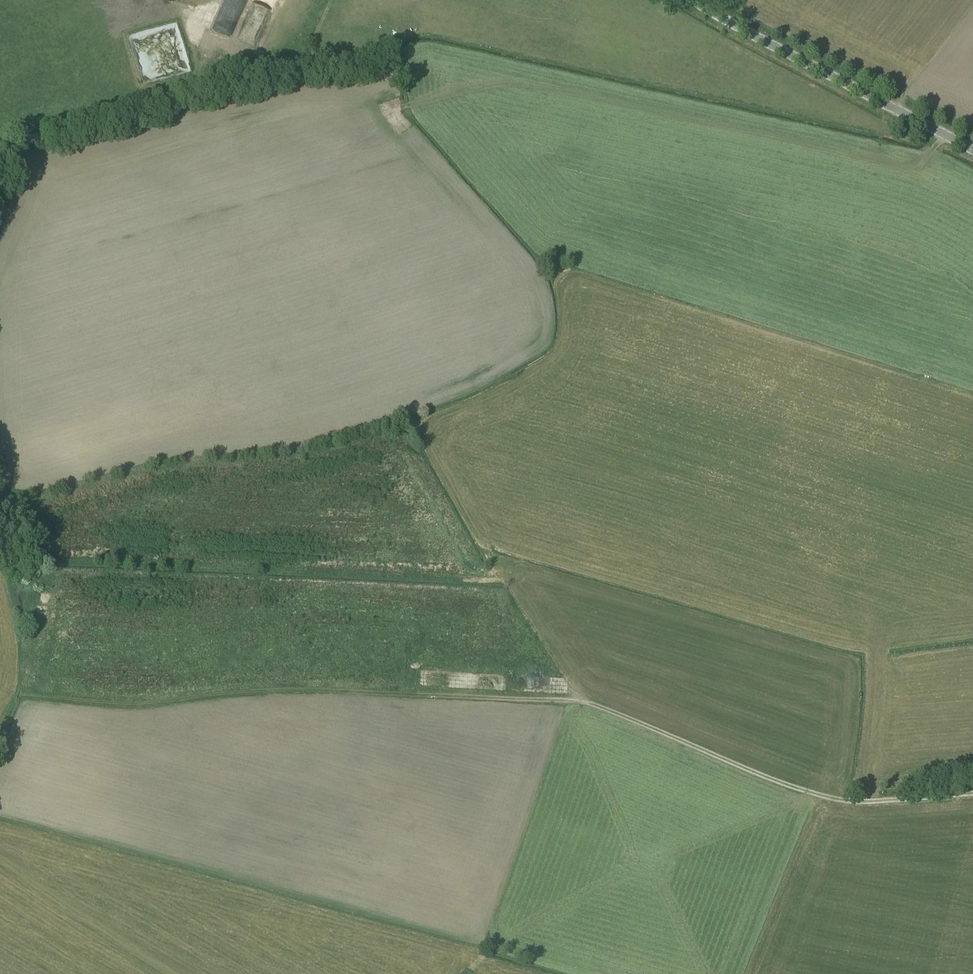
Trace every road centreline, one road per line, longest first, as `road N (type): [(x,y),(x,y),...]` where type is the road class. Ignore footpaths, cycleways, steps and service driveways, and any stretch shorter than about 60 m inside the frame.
road 1 (track): [(972,794),(848,799),(801,789),(602,707),(546,699),(308,692),(88,707),(17,697)]
road 2 (tertiary): [(972,151),(693,0)]

